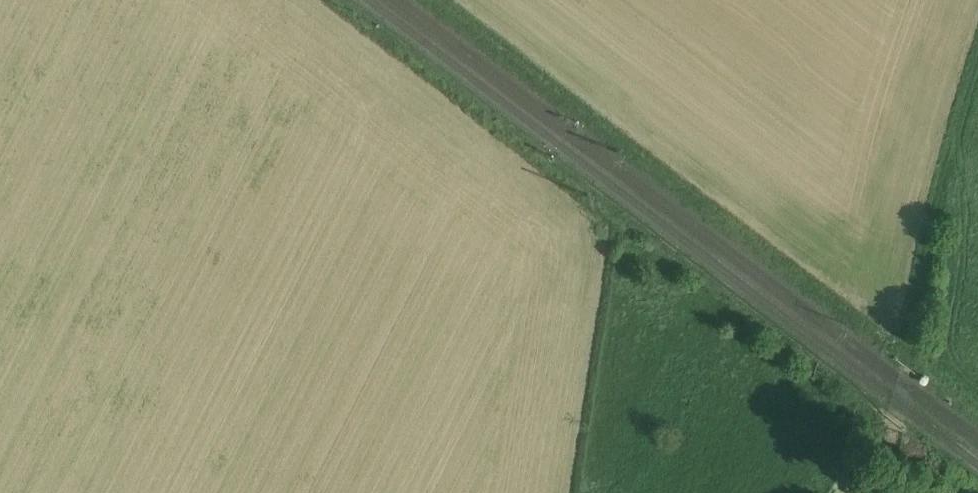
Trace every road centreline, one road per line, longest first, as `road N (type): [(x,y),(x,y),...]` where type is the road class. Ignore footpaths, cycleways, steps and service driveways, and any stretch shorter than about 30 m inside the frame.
road 1 (track): [(977,98),(908,364),(889,492)]

